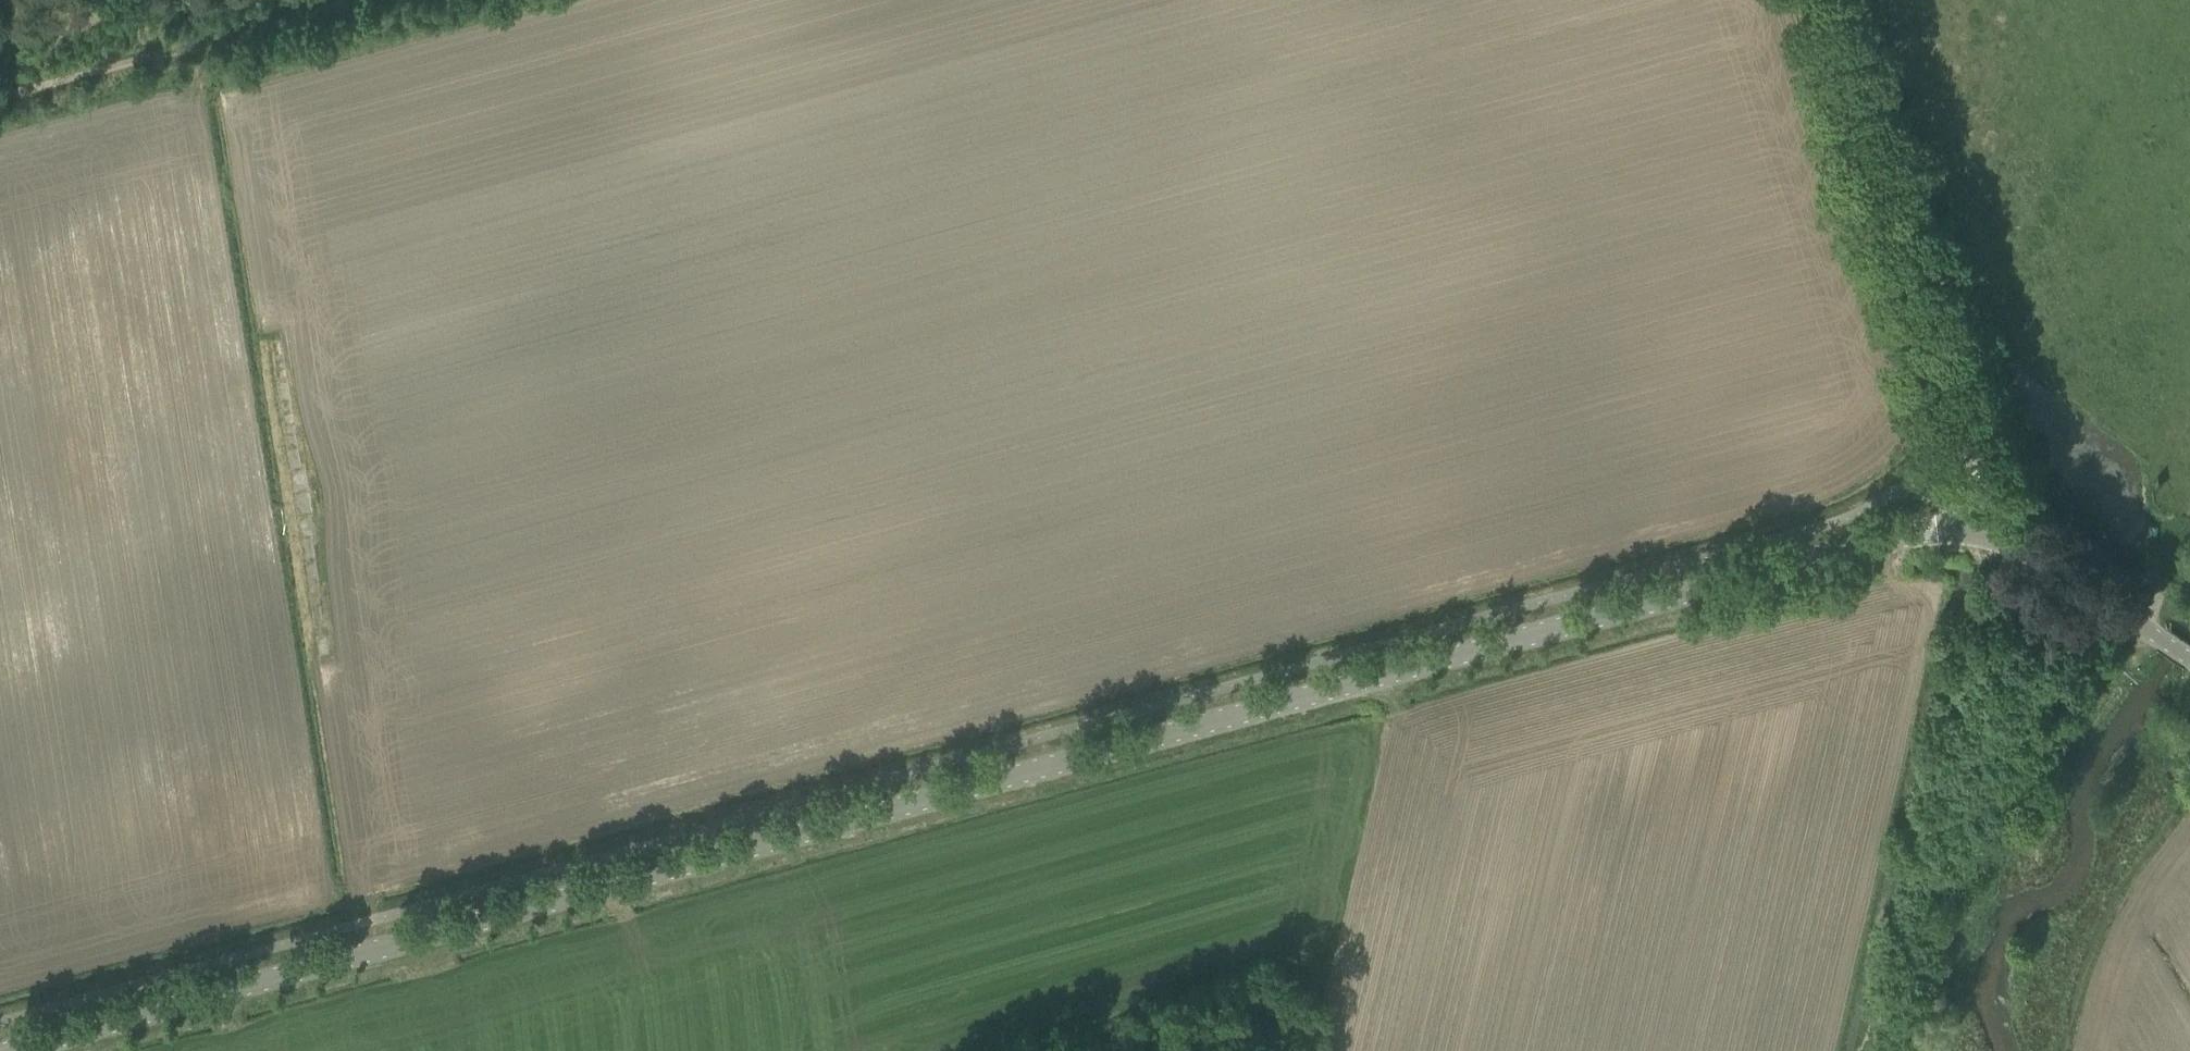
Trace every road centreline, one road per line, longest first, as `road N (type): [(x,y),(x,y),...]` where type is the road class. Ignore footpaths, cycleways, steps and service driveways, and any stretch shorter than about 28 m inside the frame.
road 1 (unclassified): [(9,1050),(1893,541),(1987,531)]
road 2 (unclassified): [(1987,531),(1967,404),(1829,0)]
road 3 (track): [(334,0),(0,92)]
road 4 (unclassified): [(2189,660),(1987,531)]

